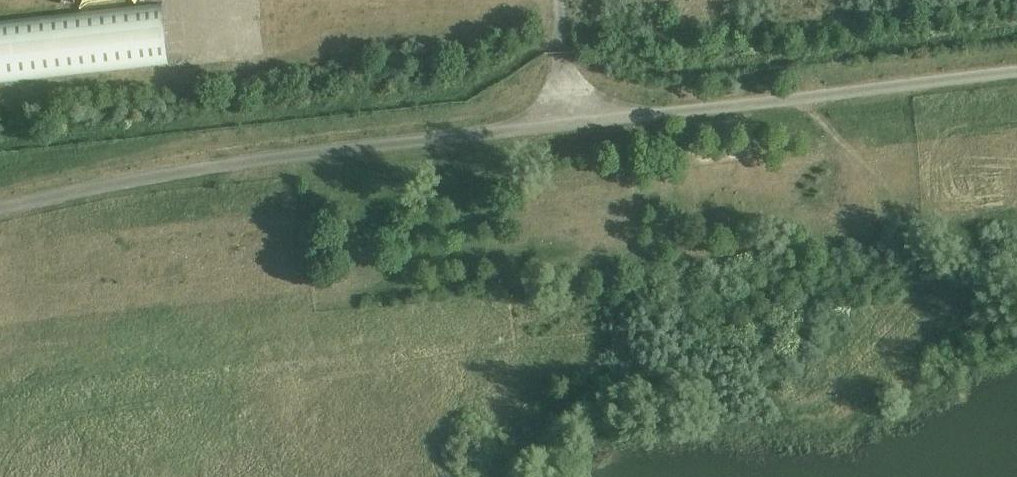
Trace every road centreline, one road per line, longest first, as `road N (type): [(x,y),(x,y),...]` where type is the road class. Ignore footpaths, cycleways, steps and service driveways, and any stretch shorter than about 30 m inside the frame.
road 1 (unclassified): [(567,125),(559,0)]

